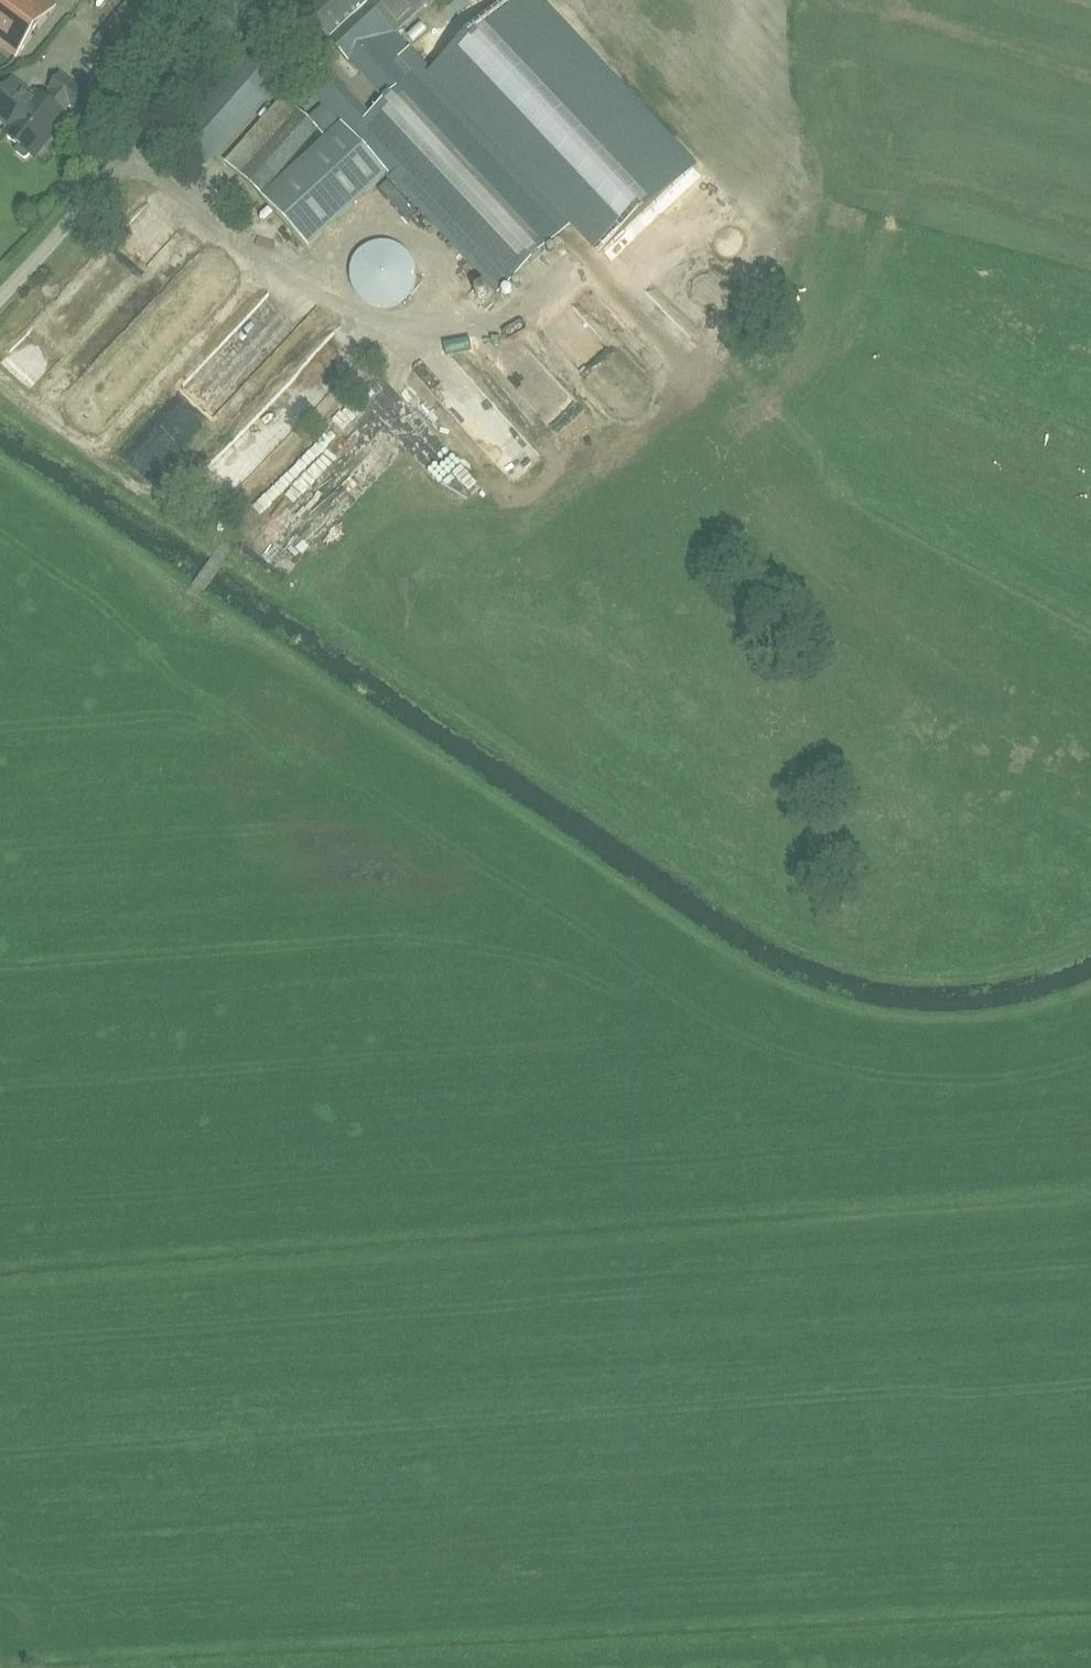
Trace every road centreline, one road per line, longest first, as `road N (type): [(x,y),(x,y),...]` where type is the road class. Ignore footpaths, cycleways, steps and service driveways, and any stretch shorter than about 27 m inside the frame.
road 1 (unclassified): [(0,300),(248,0)]

